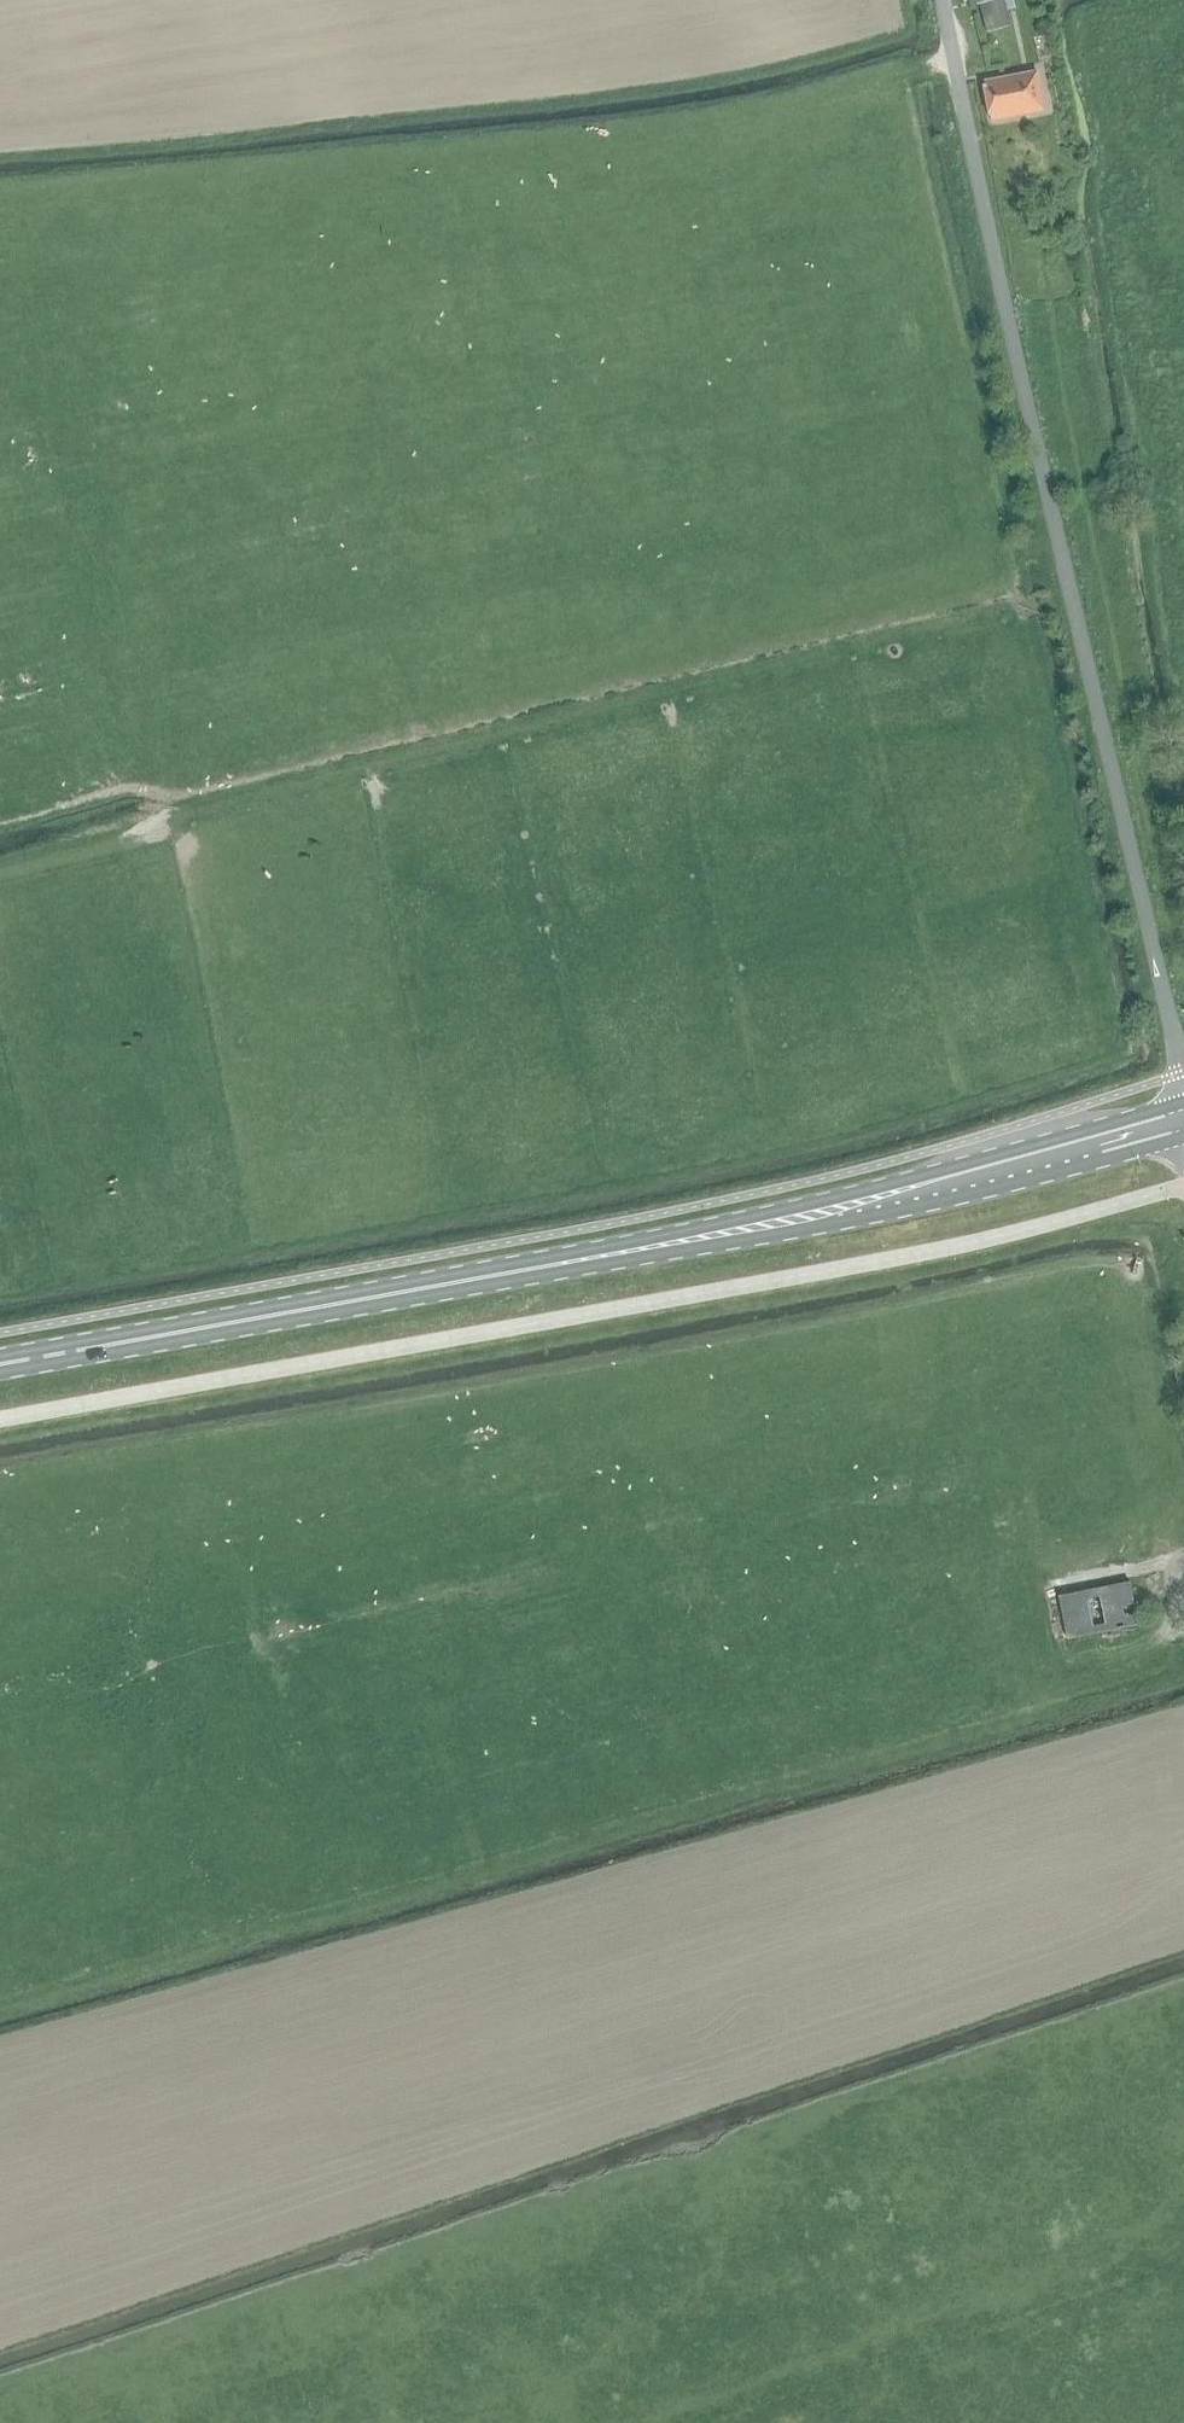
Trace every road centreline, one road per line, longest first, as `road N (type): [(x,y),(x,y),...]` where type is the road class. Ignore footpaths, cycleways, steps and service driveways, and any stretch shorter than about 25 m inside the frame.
road 1 (primary): [(0,1365),(902,1202),(1183,1120)]
road 2 (unclassified): [(1183,1072),(1088,678),(941,0)]

